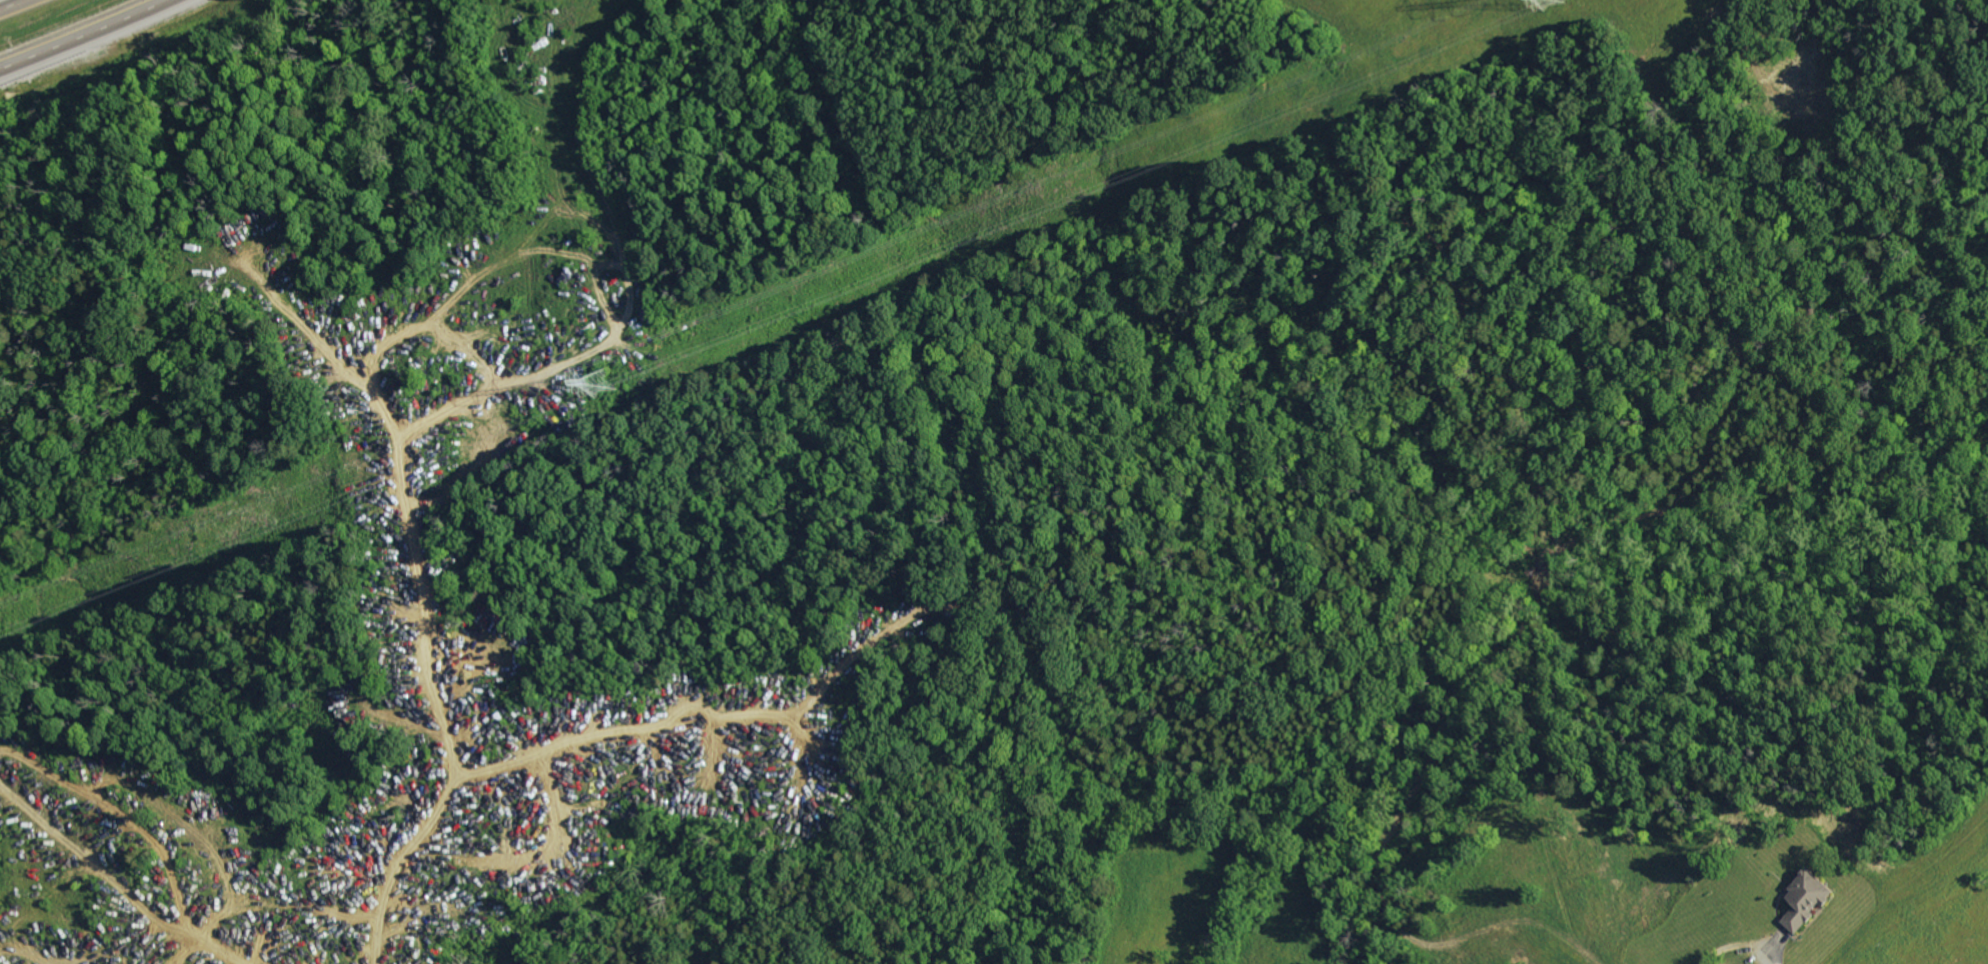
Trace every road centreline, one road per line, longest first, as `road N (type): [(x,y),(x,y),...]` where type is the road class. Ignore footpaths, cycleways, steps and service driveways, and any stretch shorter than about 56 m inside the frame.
road 1 (track): [(418,963),(420,892),(378,637),(414,515)]
road 2 (motorway): [(0,74),(185,0)]

